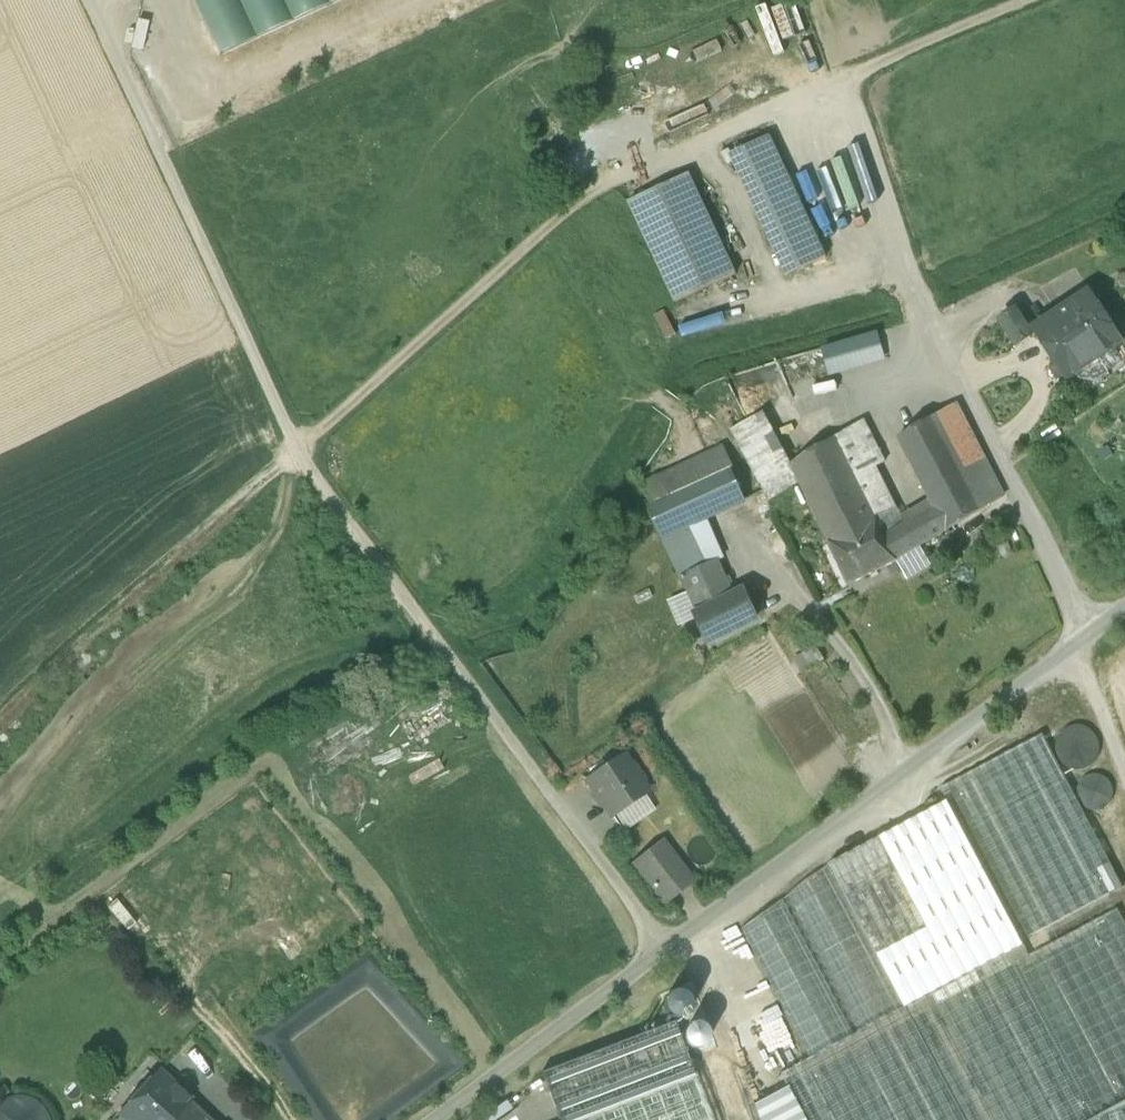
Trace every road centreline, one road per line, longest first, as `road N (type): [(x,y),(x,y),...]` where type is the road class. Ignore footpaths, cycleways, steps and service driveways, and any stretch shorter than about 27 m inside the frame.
road 1 (unclassified): [(88,0),(298,452),(665,948)]
road 2 (unclassified): [(665,948),(1124,610)]
road 3 (track): [(0,717),(298,452)]
road 4 (unclassified): [(434,1119),(665,948)]
road 5 (track): [(1081,644),(1124,773)]

